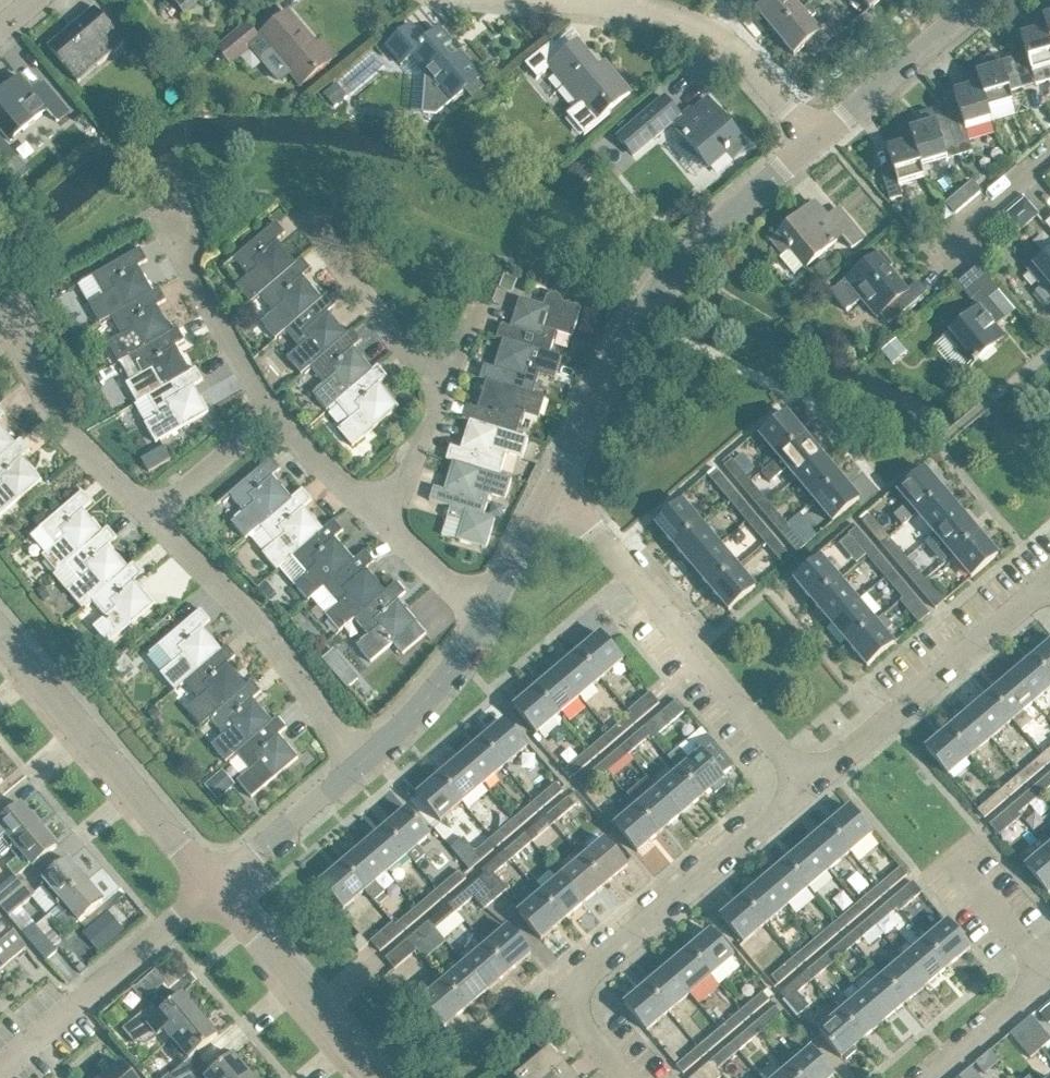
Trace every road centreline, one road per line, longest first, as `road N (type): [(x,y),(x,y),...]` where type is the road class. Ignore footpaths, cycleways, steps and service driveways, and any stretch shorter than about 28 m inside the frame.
road 1 (residential): [(557,491),(627,330),(686,249),(816,140)]
road 2 (residential): [(808,783),(557,491)]
road 3 (unclassified): [(213,890),(0,636)]
road 4 (residential): [(355,767),(273,644),(155,514)]
road 5 (residential): [(808,783),(580,981),(575,999)]
road 6 (residential): [(1049,586),(808,783)]
road 7 (residential): [(816,140),(730,38),(695,21),(583,0)]
road 8 (residential): [(0,1068),(213,890)]
road 9 (unclassified): [(373,1077),(213,890)]
road 10 (residential): [(155,514),(61,423),(38,383),(22,325)]
road 11 (residential): [(816,140),(981,0)]
road 12 (residential): [(355,767),(442,692),(485,620)]
road 13 (residential): [(268,412),(192,271),(185,237)]
road 14 (residential): [(442,392),(350,277),(337,236)]
road 15 (residential): [(213,890),(355,767)]
road 16 (residential): [(1049,970),(925,1077)]
road 17 (residential): [(383,518),(268,412)]
road 18 (residential): [(155,514),(268,412)]
road 19 (residential): [(485,620),(557,491)]
road 20 (residential): [(485,620),(383,518)]
road 21 (residential): [(383,518),(442,392)]
road 22 (residential): [(957,251),(973,217),(1049,152)]

